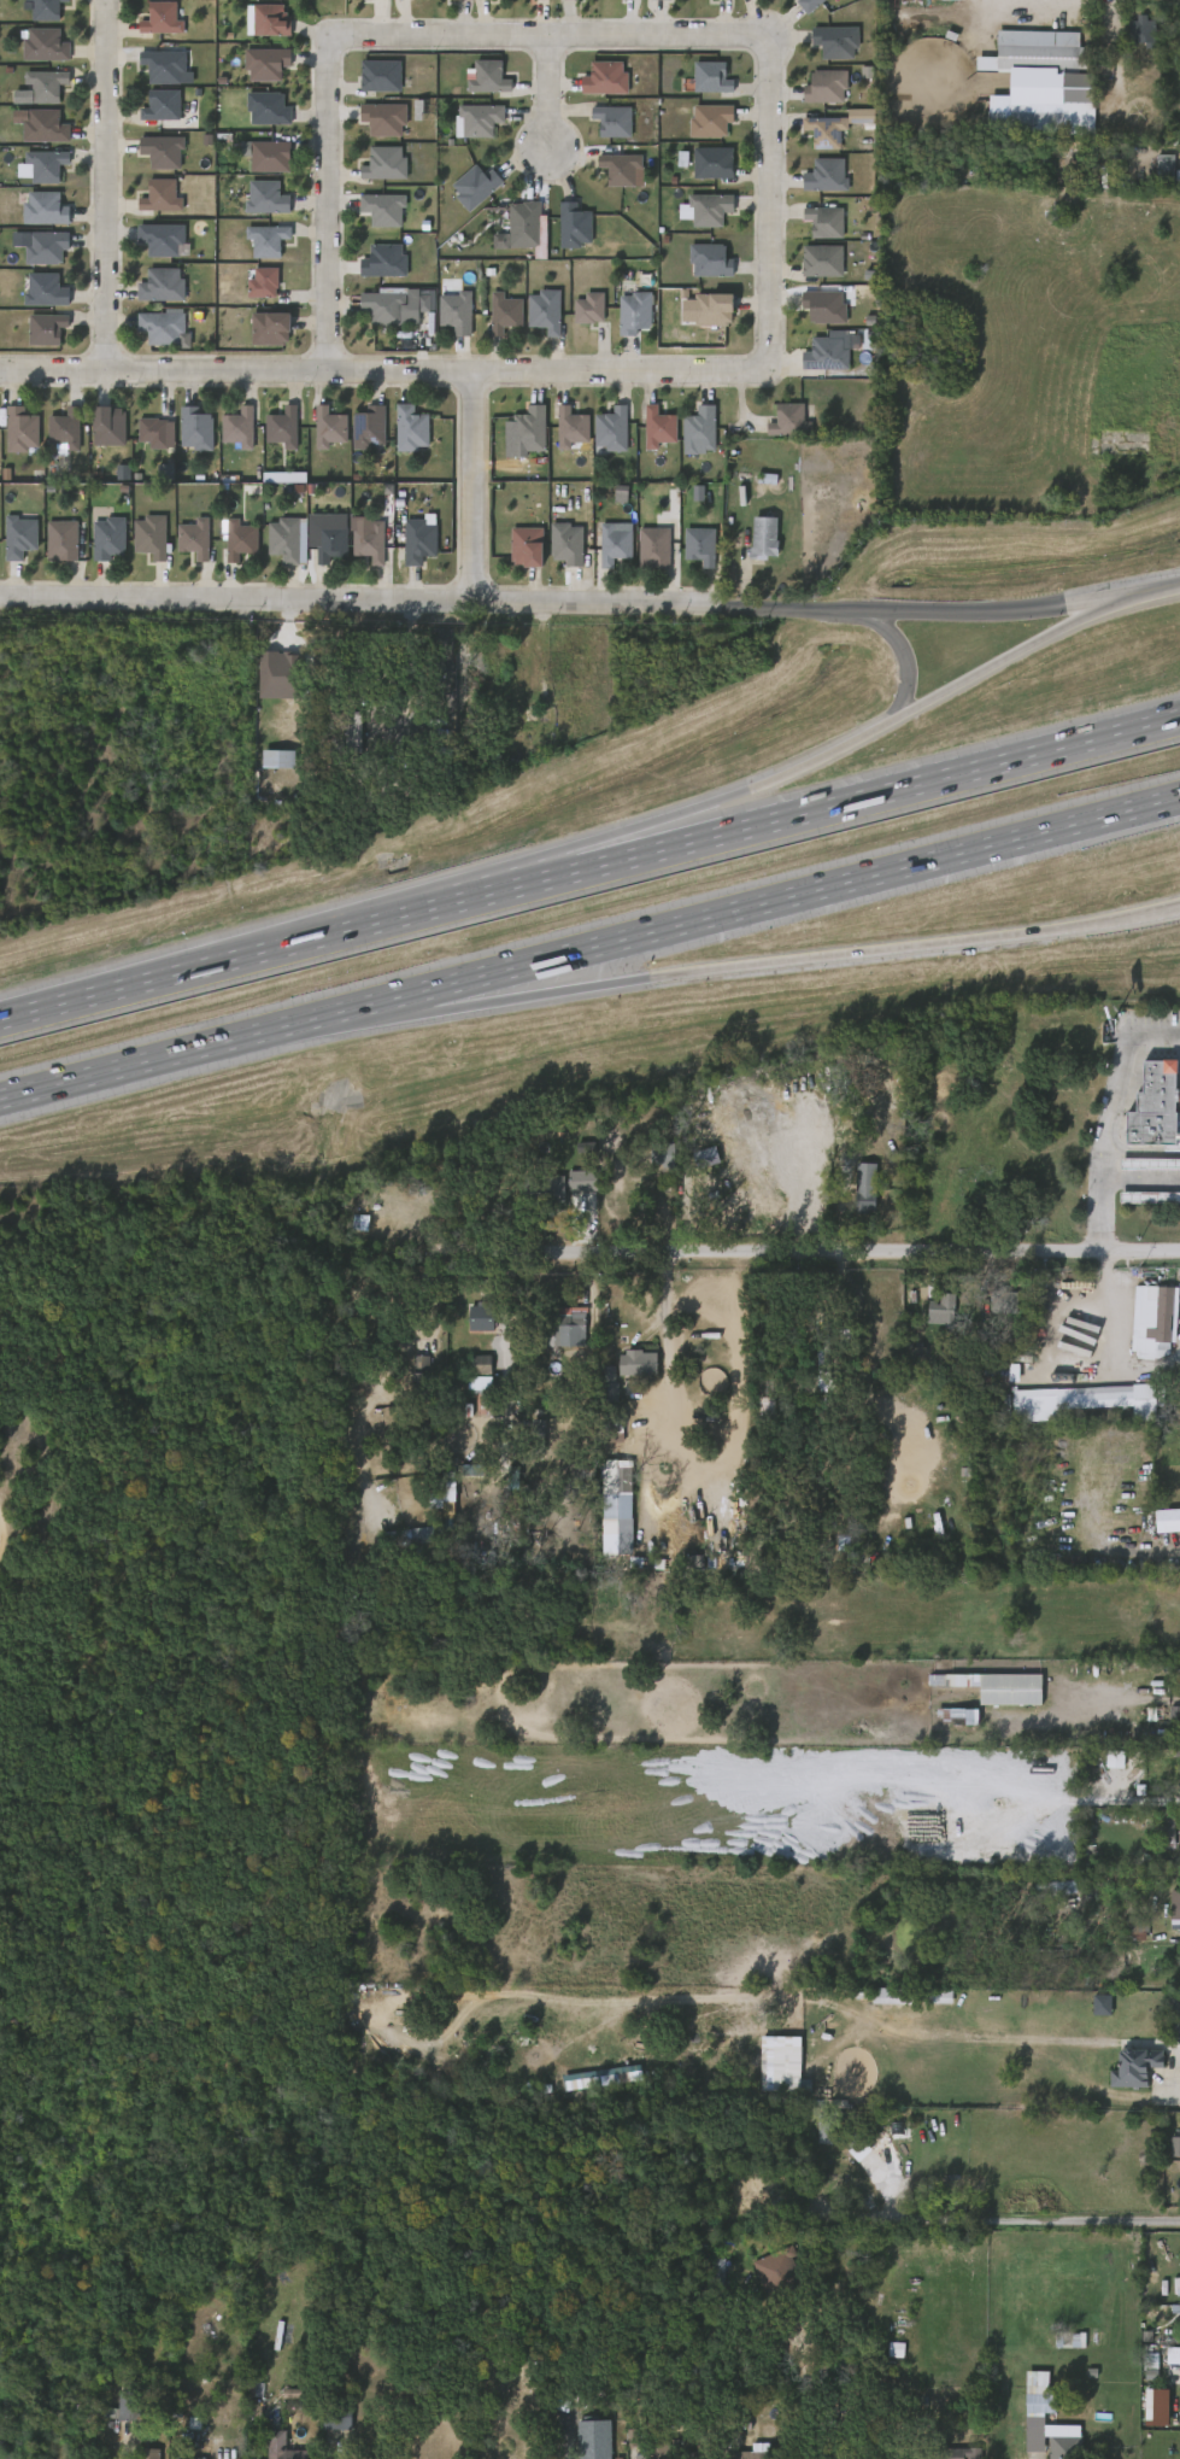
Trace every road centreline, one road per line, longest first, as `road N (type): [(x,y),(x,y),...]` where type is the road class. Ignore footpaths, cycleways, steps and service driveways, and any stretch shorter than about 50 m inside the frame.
road 1 (motorway): [(1179,716),(0,1017)]
road 2 (motorway): [(228,1040),(1179,794)]
road 3 (tertiary): [(0,600),(856,610)]
road 4 (residential): [(0,372),(767,370)]
road 5 (residential): [(429,1246),(1179,1252)]
road 6 (motorway): [(673,814),(54,1003)]
road 7 (motorway): [(540,993),(1179,907)]
road 8 (motorway): [(1070,623),(834,749),(673,814)]
road 9 (residential): [(330,35),(769,35)]
road 10 (residential): [(106,371),(107,0)]
road 11 (residential): [(827,2215),(1179,2221)]
road 12 (residential): [(327,371),(330,35)]
road 13 (residential): [(769,35),(767,370)]
road 14 (motorway): [(228,1040),(540,993)]
road 15 (tertiary): [(1131,593),(997,611),(856,610)]
road 16 (motorway): [(0,1098),(228,1040)]
road 17 (residential): [(472,605),(472,371)]

